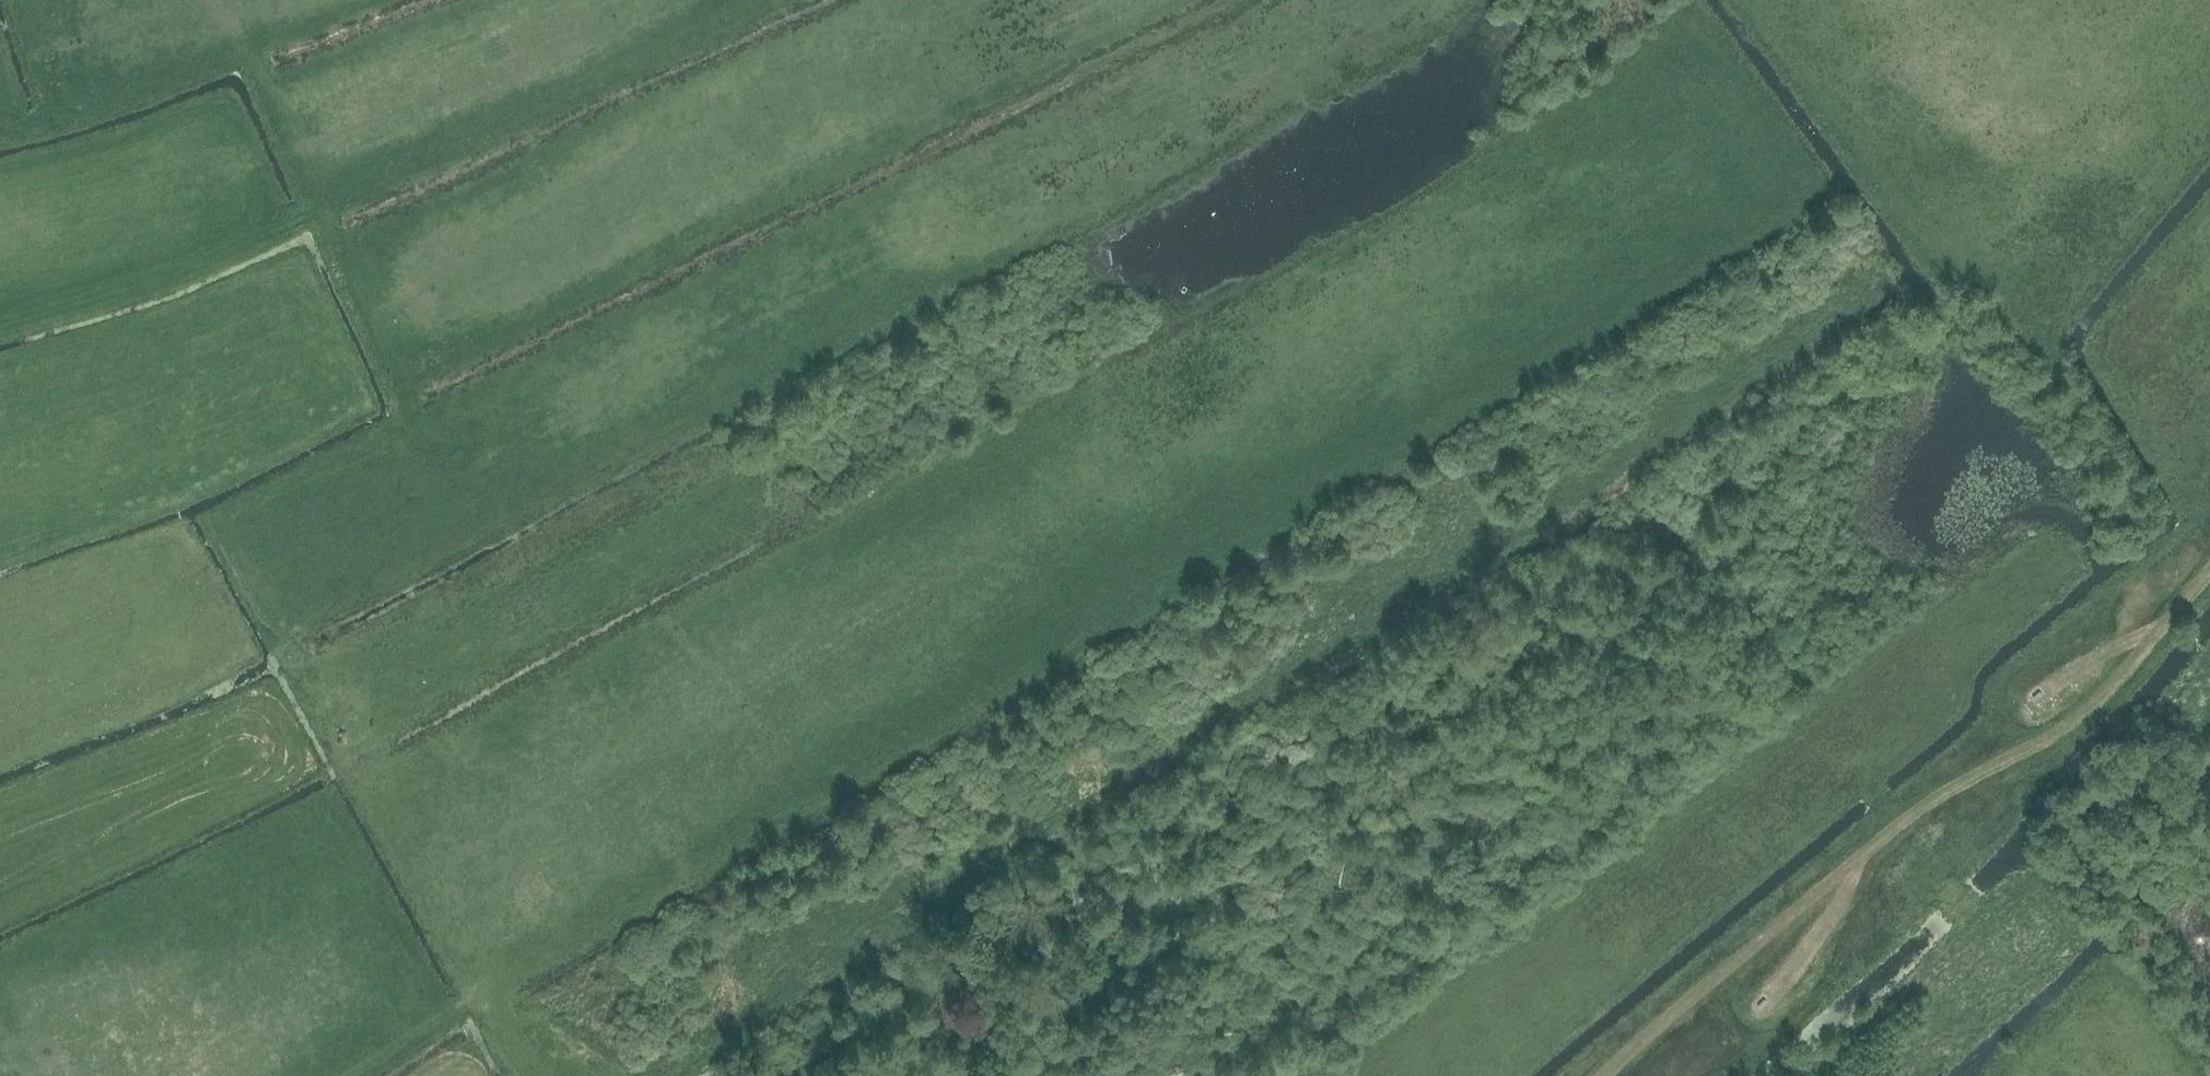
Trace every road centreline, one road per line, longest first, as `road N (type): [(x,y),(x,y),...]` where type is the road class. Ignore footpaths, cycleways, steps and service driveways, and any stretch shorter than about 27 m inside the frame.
road 1 (track): [(2209,578),(2095,704),(1931,800),(1592,1075)]

